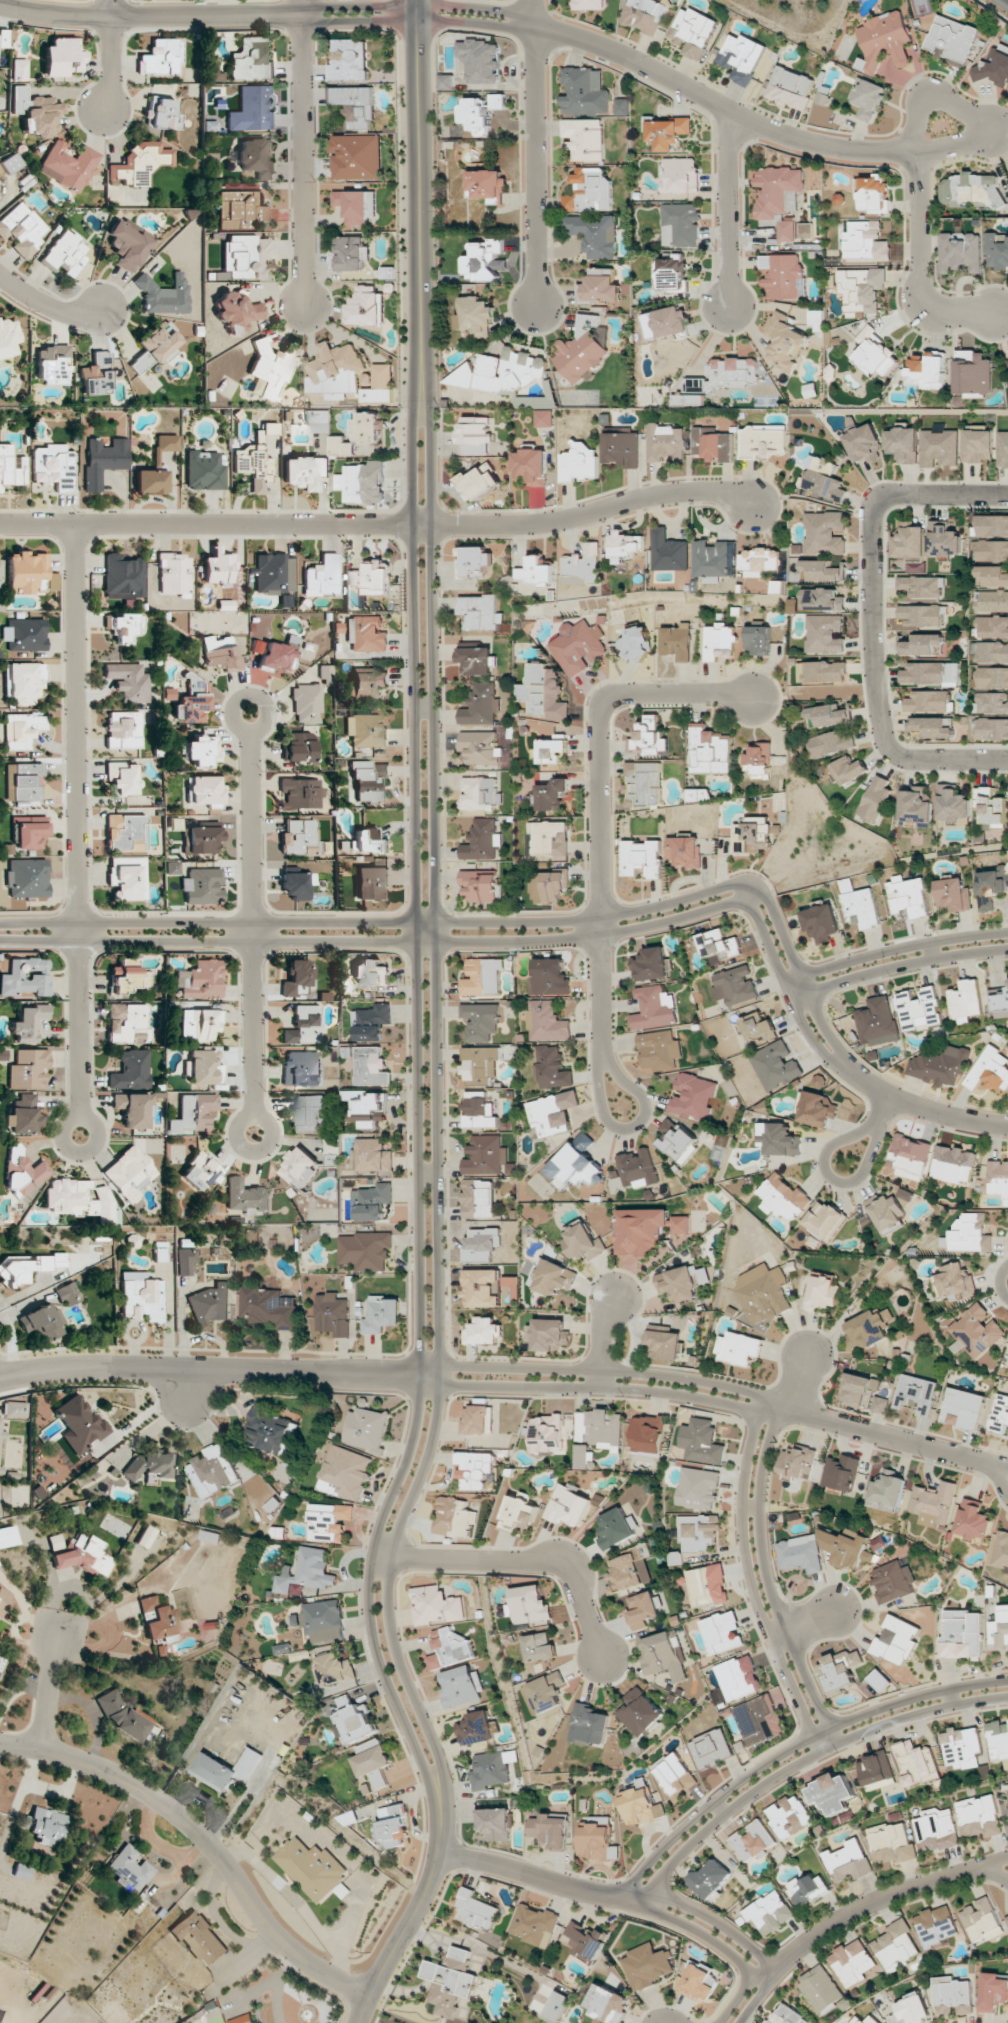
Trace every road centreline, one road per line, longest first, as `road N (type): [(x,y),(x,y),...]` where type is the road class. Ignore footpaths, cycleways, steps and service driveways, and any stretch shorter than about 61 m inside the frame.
road 1 (tertiary): [(422,383),(413,417),(411,525),(420,1400),(409,1459),(378,1532),(369,1599),(383,1670),(440,1787)]
road 2 (tertiary): [(440,1787),(442,1762),(384,1598),(438,1420),(440,1386),(433,525),(422,383)]
road 3 (residential): [(0,524),(535,525),(657,498),(755,503)]
road 4 (tertiary): [(746,885),(557,920),(0,925)]
road 5 (tertiary): [(0,940),(557,943),(742,902)]
road 6 (residential): [(915,150),(917,105),(931,94),(993,128),(984,139),(915,150),(813,144),(735,115),(611,49),(535,25)]
road 7 (residential): [(79,1137),(76,525)]
road 8 (residential): [(1007,759),(892,753),(870,632),(875,502),(1007,497)]
road 9 (residential): [(750,699),(623,699),(603,709),(599,1044)]
road 10 (residential): [(0,1745),(56,1751),(166,1804),(217,1850),(286,1945),(367,1995)]
road 11 (residential): [(1007,1680),(910,1699),(813,1739),(670,1839),(628,1900)]
road 12 (residential): [(649,1911),(665,1872),(687,1848),(772,1783),(860,1734),(1007,1697)]
road 13 (residential): [(0,1374),(113,1365),(420,1374)]
road 14 (residential): [(253,1135),(251,715)]
road 15 (tertiary): [(418,0),(422,383)]
road 16 (residential): [(777,1407),(759,1420),(742,1486),(746,1563),(769,1639),(813,1739),(826,1751)]
road 17 (residential): [(777,1407),(747,1390),(598,1369),(439,1366),(420,1374)]
road 18 (residential): [(420,1374),(440,1386),(637,1390),(777,1407)]
road 19 (residential): [(826,1751),(830,1730),(762,1562),(757,1501),(777,1407)]
road 20 (residential): [(301,0),(308,308)]
road 21 (residential): [(535,0),(538,304)]
road 22 (residential): [(301,14),(95,16),(0,2)]
road 23 (residential): [(604,1657),(581,1585),(565,1566),(391,1558)]
road 24 (residential): [(779,1971),(836,1923),(912,1885),(968,1867),(1007,1869)]
road 25 (tertiary): [(357,2022),(434,1852),(440,1787)]
road 26 (residential): [(777,1407),(986,1464),(1007,1478)]
road 27 (residential): [(535,25),(510,12),(418,3),(323,4),(301,14)]
road 28 (residential): [(301,14),(535,25)]
road 29 (tertiary): [(1007,934),(853,959),(783,983)]
road 30 (residential): [(915,150),(923,301),(942,312),(994,313)]
road 31 (tertiary): [(791,1001),(929,960),(1007,950)]
road 32 (residential): [(599,1044),(599,1109),(613,1130),(627,1130),(641,1115),(639,1096),(608,1066),(599,1044)]
road 33 (residential): [(434,1852),(628,1900)]
road 34 (residential): [(735,115),(729,307)]
road 35 (residential): [(841,1065),(924,1112),(1007,1128)]
road 36 (residential): [(876,1120),(823,1155),(828,1177),(853,1181),(864,1170),(876,1120)]
road 37 (residential): [(779,1971),(687,1907),(654,1895),(628,1900)]
road 38 (residential): [(628,1900),(703,1936),(767,1985)]
road 39 (tertiary): [(806,996),(768,901),(746,885)]

